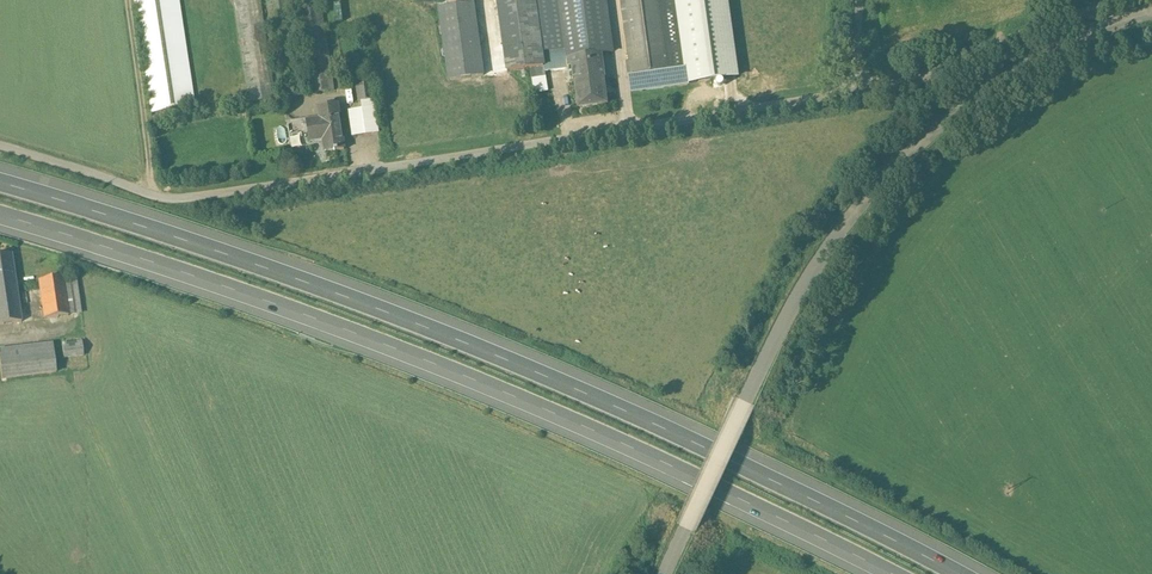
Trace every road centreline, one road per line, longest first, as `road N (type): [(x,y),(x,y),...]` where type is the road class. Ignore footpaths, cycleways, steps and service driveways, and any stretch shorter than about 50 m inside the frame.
road 1 (motorway): [(978,573),(727,445),(462,328),(156,217),(0,173)]
road 2 (motorway): [(0,215),(375,334),(629,442),(905,573)]
road 3 (unclassified): [(860,90),(201,198),(143,193),(0,150)]
road 4 (unclassified): [(670,573),(780,335),(858,218),(911,157),(967,111),(1068,51),(1151,14)]
road 5 (unclassified): [(1117,0),(917,80),(860,90)]

